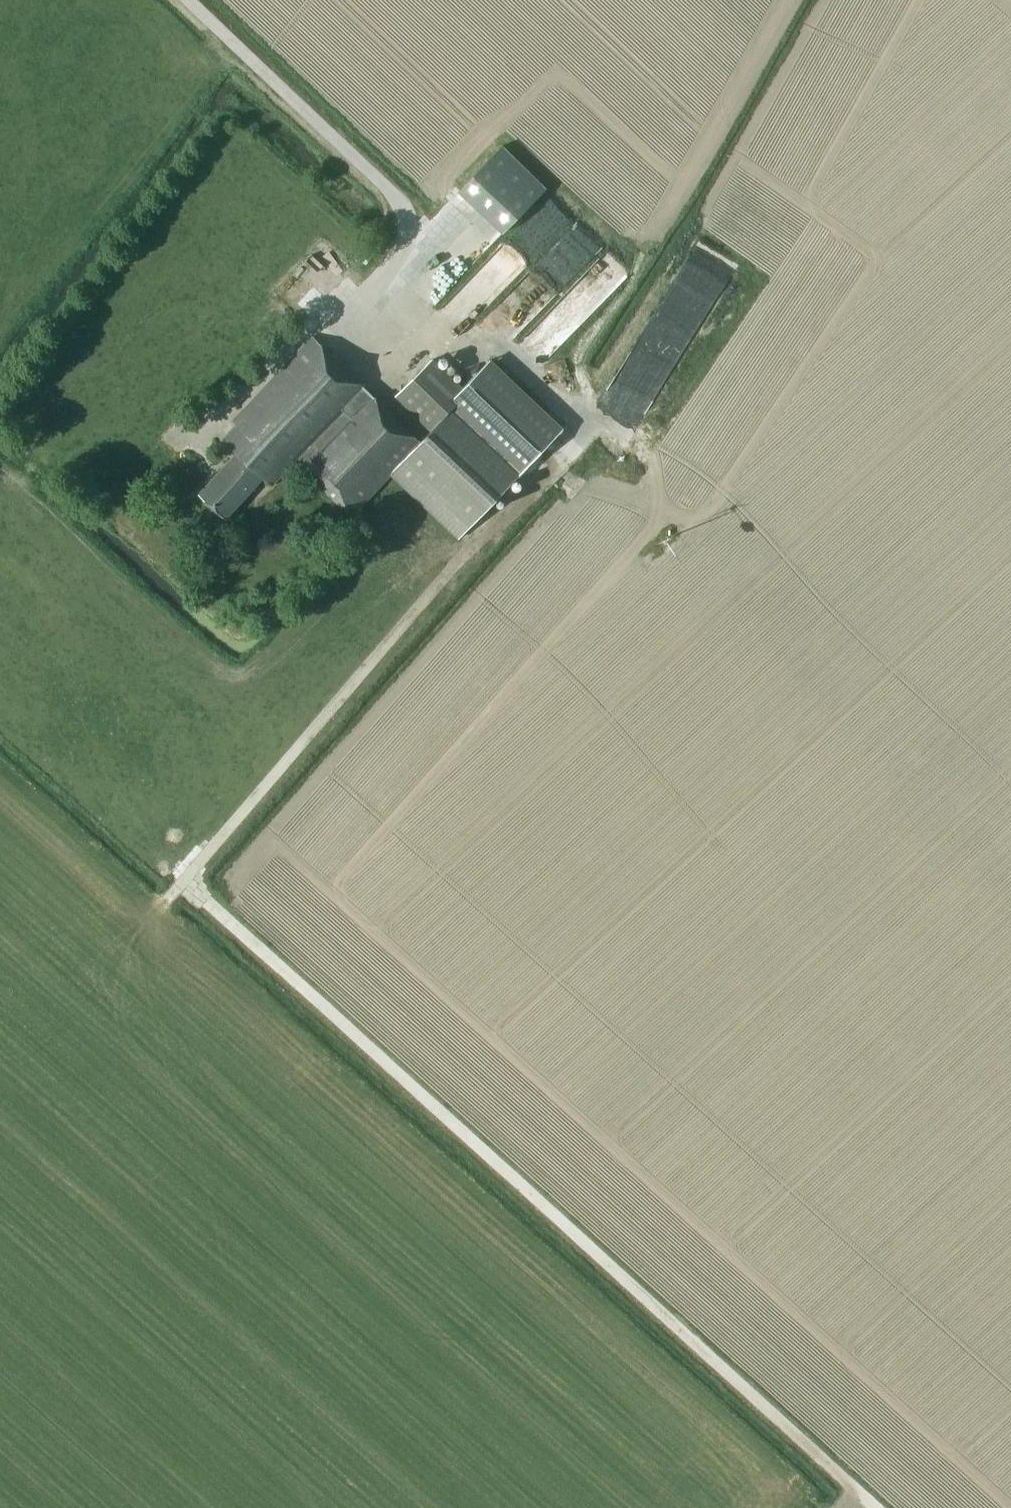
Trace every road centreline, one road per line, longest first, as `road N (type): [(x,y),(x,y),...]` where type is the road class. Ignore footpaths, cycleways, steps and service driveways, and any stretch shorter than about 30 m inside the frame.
road 1 (track): [(185,870),(588,424),(605,431),(1010,852)]

